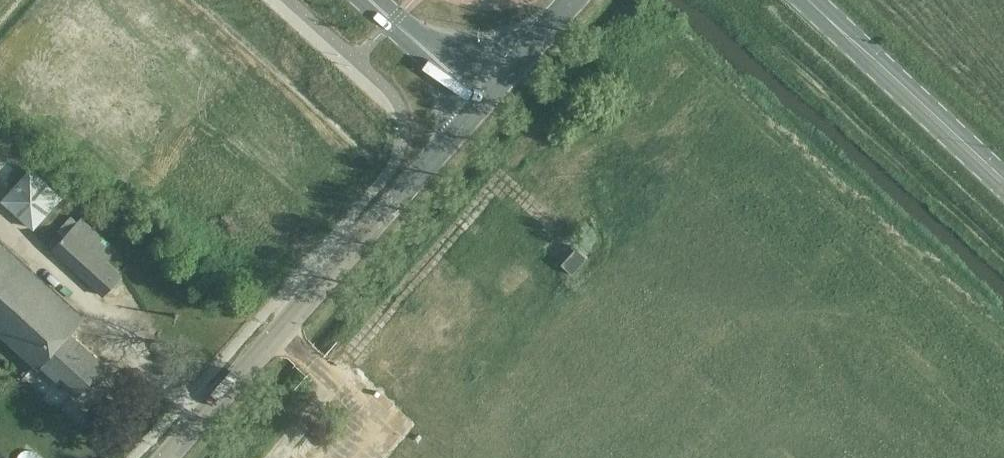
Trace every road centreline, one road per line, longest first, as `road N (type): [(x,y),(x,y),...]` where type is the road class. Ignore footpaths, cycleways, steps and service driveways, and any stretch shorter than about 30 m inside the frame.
road 1 (tertiary): [(165,457),(484,101)]
road 2 (track): [(567,239),(502,180),(275,457)]
road 3 (tertiary): [(1003,182),(808,0)]
road 4 (unclassified): [(371,0),(484,101)]
road 5 (tertiary): [(484,101),(572,0)]

